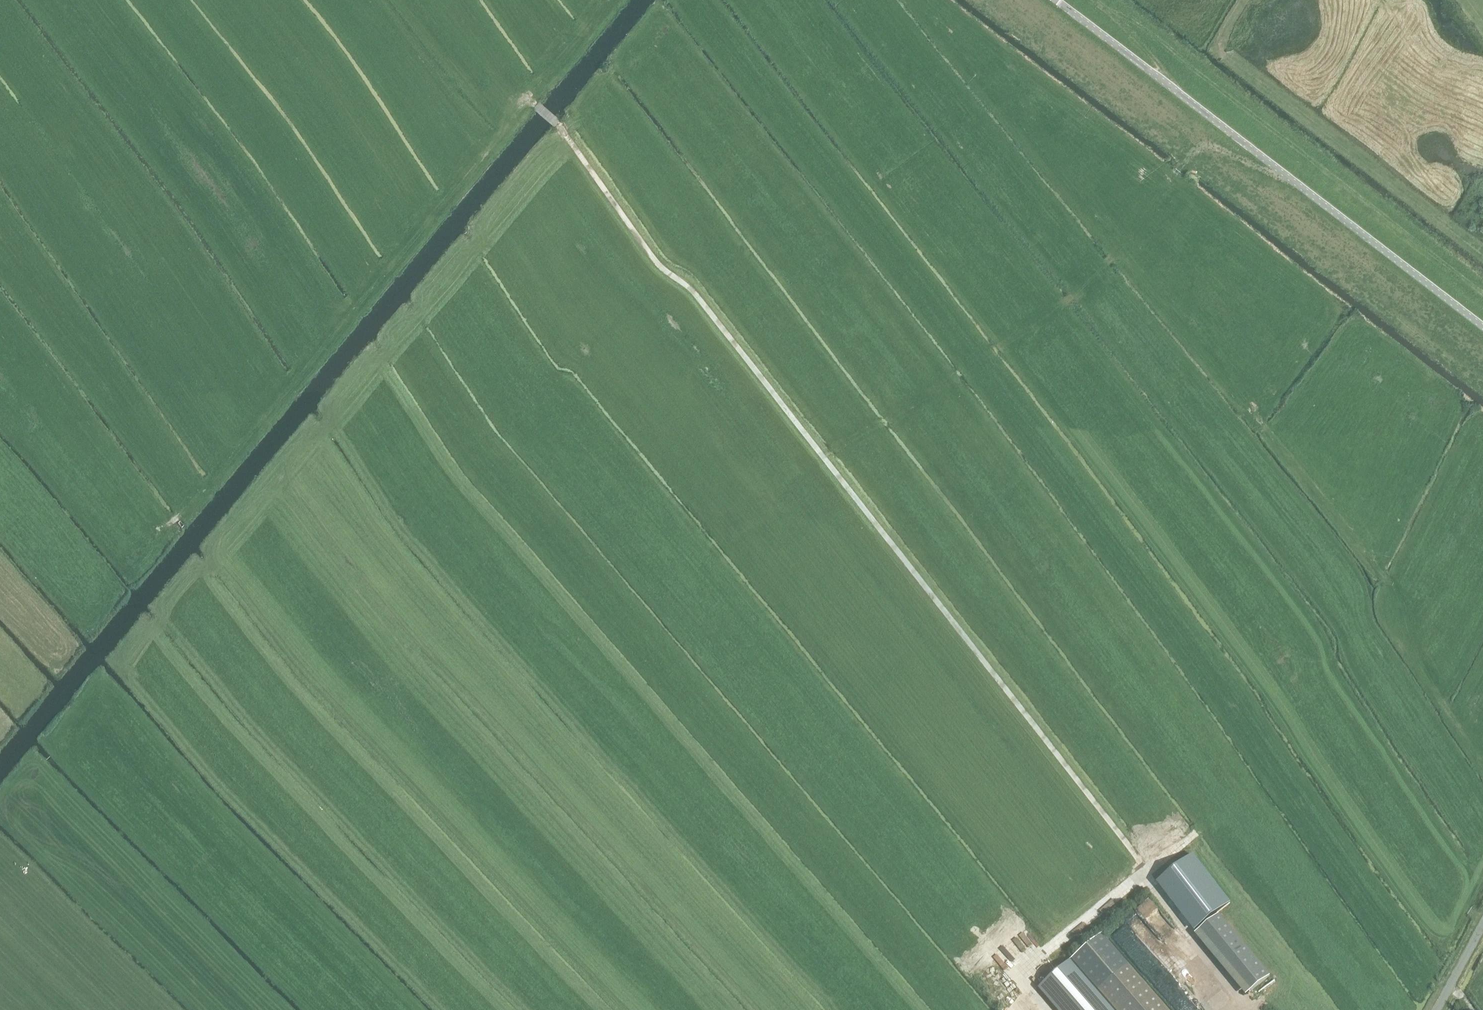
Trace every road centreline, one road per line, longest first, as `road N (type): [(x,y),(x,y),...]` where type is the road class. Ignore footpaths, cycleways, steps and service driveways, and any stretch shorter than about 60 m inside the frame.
road 1 (track): [(559,124),(657,265),(697,295),(1149,874)]
road 2 (track): [(559,124),(536,104),(519,102),(205,487)]
road 3 (tertiary): [(1057,0),(1482,326)]

